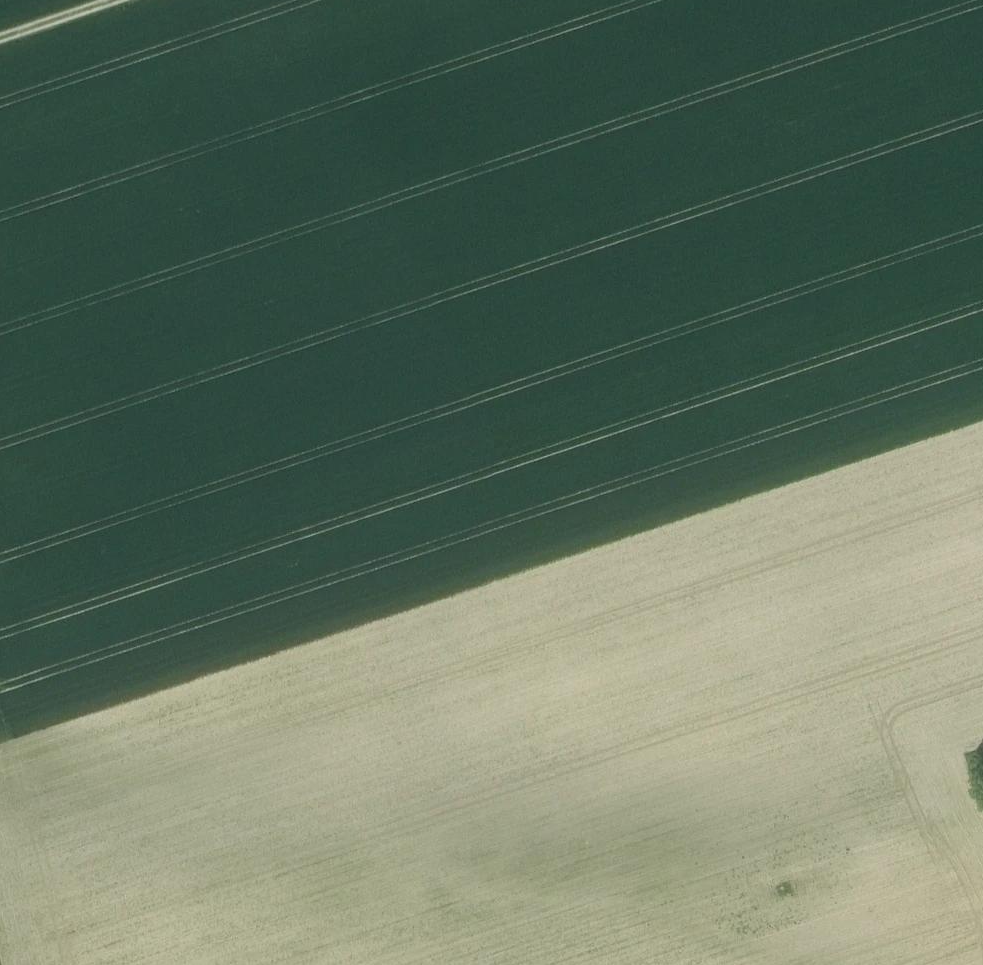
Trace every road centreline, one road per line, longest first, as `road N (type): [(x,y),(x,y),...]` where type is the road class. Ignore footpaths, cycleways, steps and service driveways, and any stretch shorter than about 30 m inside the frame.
road 1 (track): [(0,41),(134,0)]

